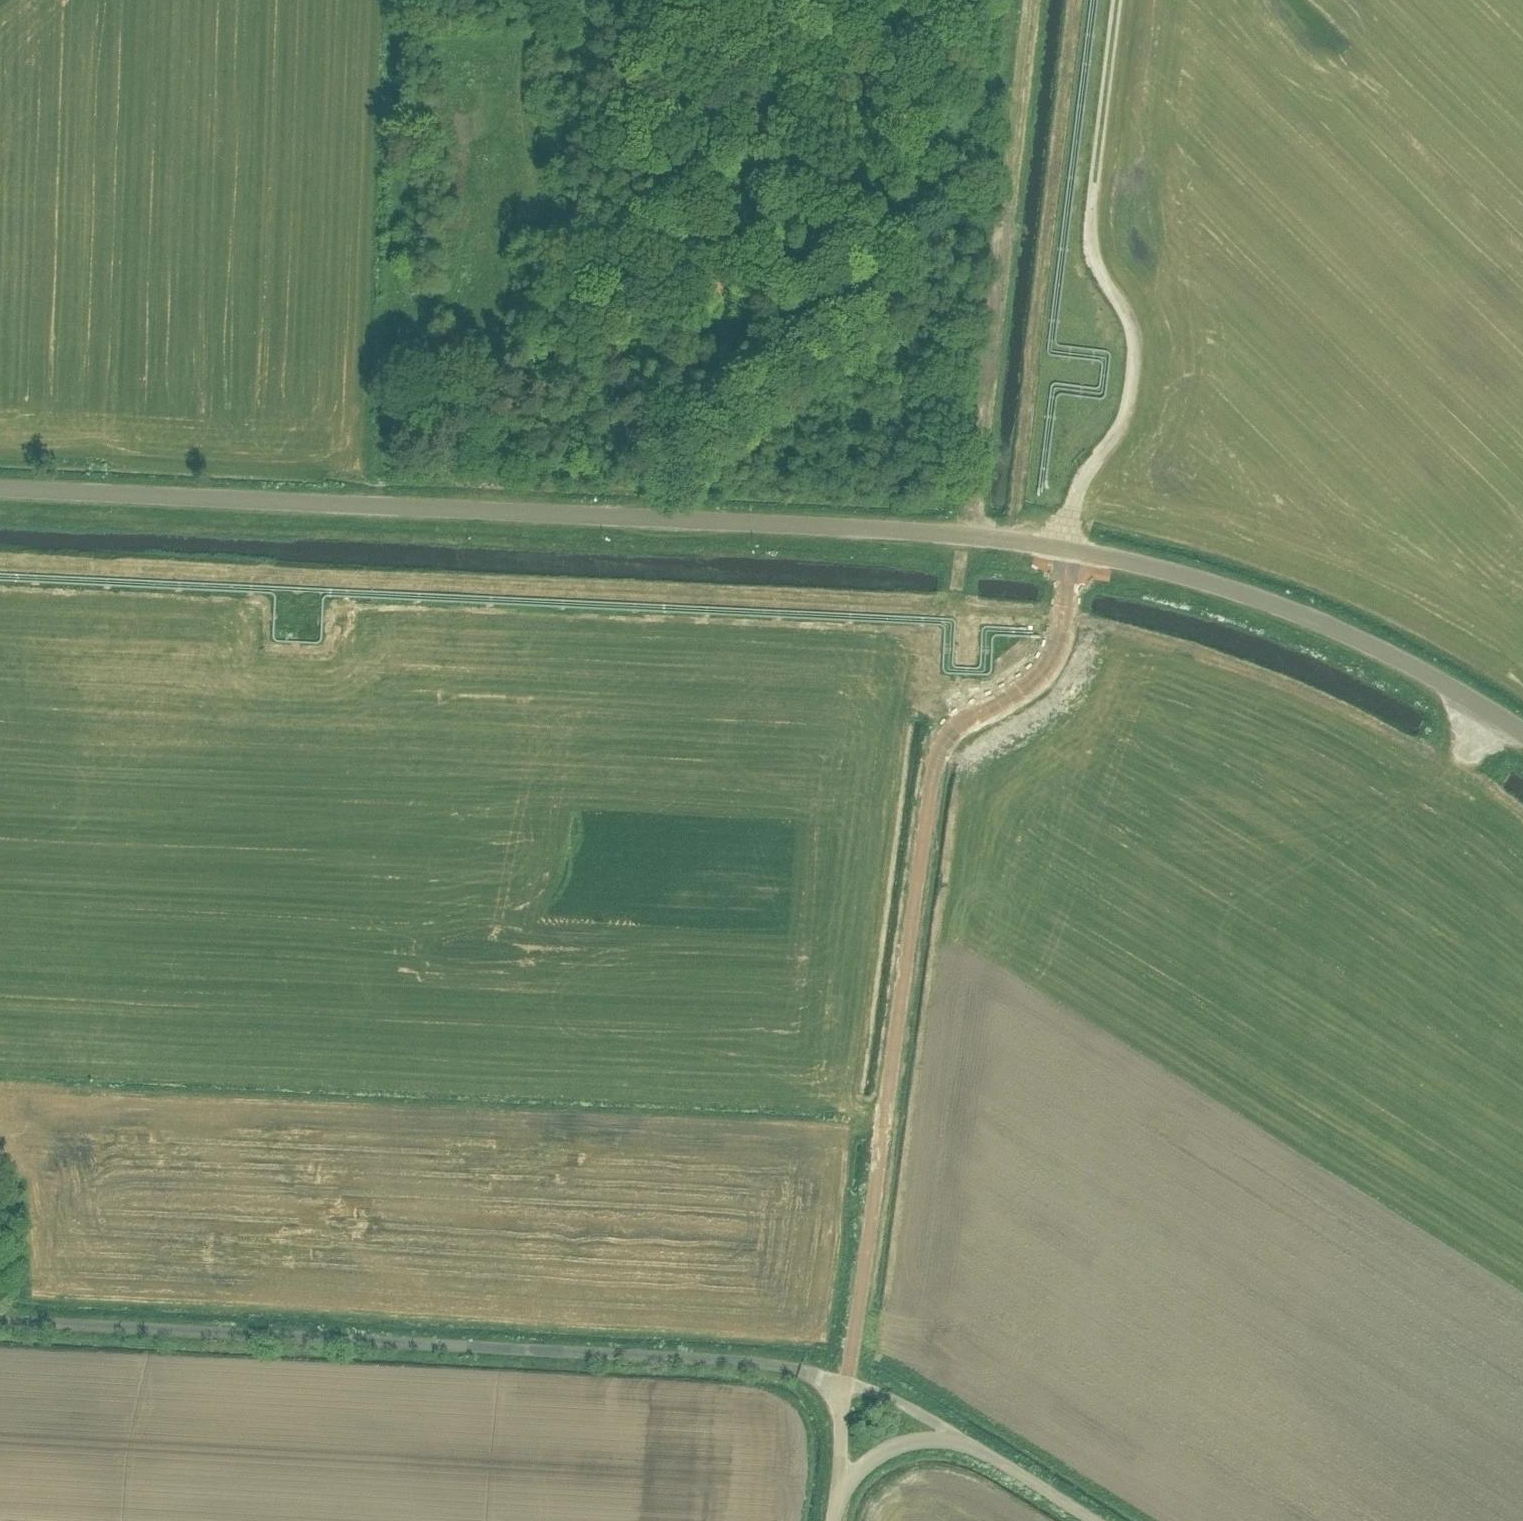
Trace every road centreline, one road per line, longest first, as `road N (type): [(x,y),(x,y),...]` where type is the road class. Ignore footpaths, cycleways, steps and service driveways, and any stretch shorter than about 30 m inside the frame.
road 1 (unclassified): [(1522,732),(1379,648),(1268,601),(1136,564),(1006,540),(0,489)]
road 2 (track): [(1074,551),(1063,626),(1049,660),(1014,687),(960,706),(935,742),(846,1386)]
road 3 (track): [(1118,0),(1090,242),(1104,283),(1132,325),(1133,375),(1124,419),(1077,489),(1062,549)]
road 4 (track): [(1028,0),(967,535)]
road 5 (unclassified): [(957,1438),(846,1386),(833,1520)]
road 6 (unclassified): [(833,1520),(856,1477),(881,1455),(957,1438)]
road 7 (unclassified): [(1092,1520),(957,1438)]

